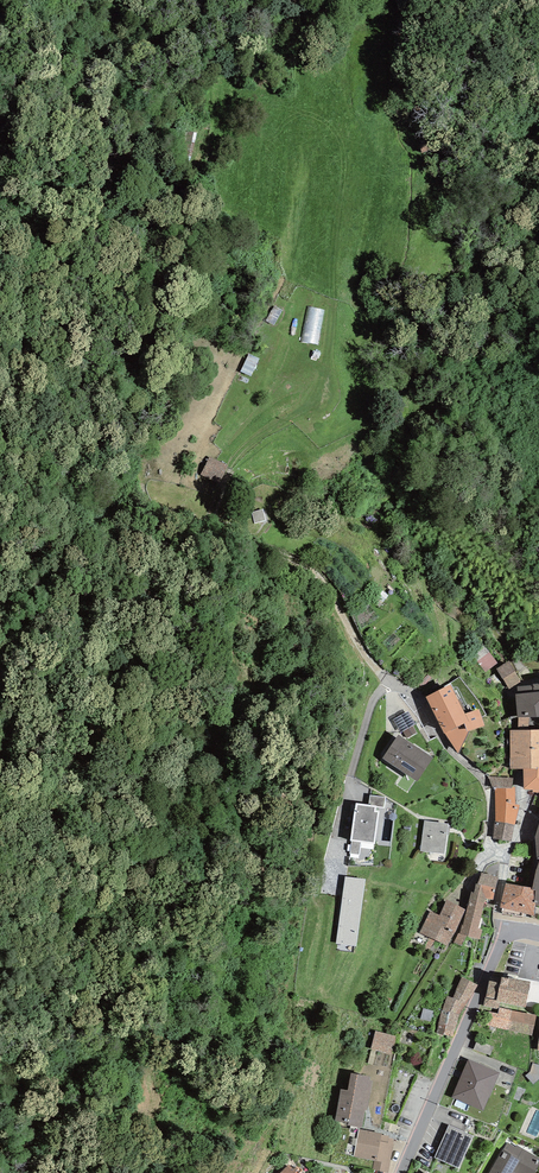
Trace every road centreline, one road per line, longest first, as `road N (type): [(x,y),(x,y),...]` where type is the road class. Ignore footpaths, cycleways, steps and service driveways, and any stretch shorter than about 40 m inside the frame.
road 1 (track): [(387,683),(314,570),(149,509),(137,390),(118,341),(94,308)]
road 2 (tertiary): [(402,1172),(509,935)]
road 3 (track): [(208,529),(243,449),(319,400)]

